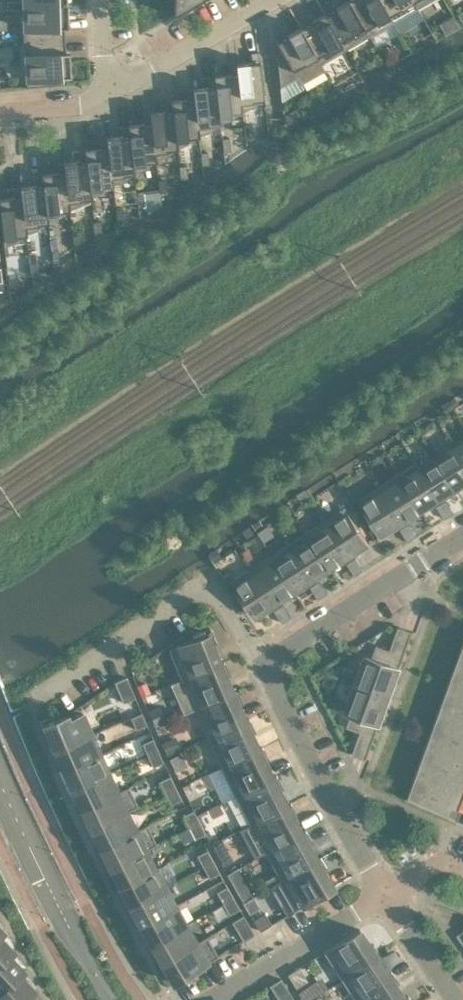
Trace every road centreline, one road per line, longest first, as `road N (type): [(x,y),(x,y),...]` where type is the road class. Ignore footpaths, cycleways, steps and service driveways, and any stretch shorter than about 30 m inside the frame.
road 1 (residential): [(387,890),(268,663)]
road 2 (residential): [(462,537),(268,663)]
road 3 (residential): [(99,97),(276,0)]
road 4 (residential): [(218,999),(387,890)]
road 5 (residential): [(450,999),(387,890)]

